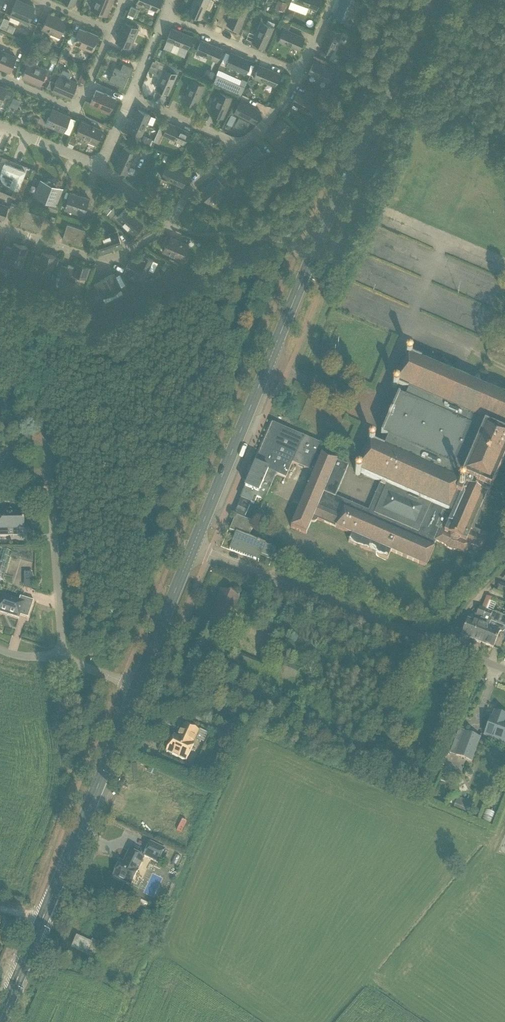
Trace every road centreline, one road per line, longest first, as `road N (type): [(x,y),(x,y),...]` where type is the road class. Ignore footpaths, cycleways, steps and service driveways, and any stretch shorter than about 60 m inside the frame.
road 1 (primary): [(193,548),(345,177),(433,0)]
road 2 (unclassified): [(504,669),(193,548)]
road 3 (primary): [(45,912),(136,686)]
road 4 (unclassified): [(62,658),(45,432)]
road 5 (primary): [(136,686),(193,548)]

